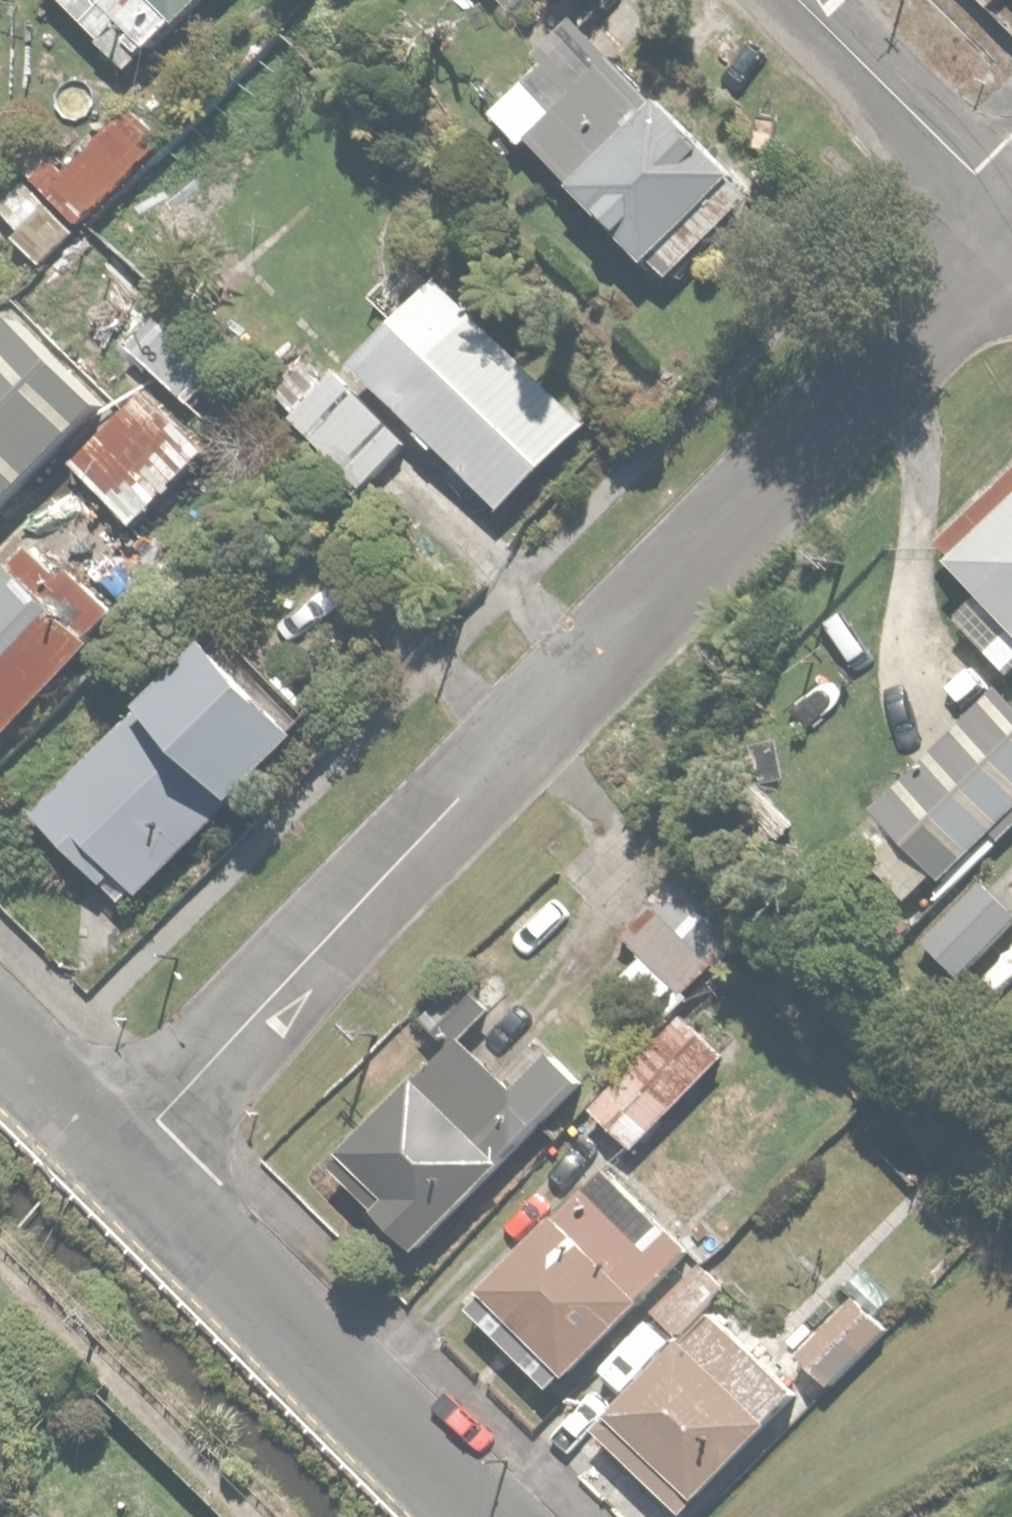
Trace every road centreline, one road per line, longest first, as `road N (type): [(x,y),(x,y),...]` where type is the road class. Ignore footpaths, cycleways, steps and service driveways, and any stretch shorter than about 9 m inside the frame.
road 1 (residential): [(122,1153),(1011,230)]
road 2 (residential): [(481,1516),(122,1153)]
road 3 (residential): [(1011,197),(809,0)]
road 4 (residential): [(122,1153),(0,1032)]

